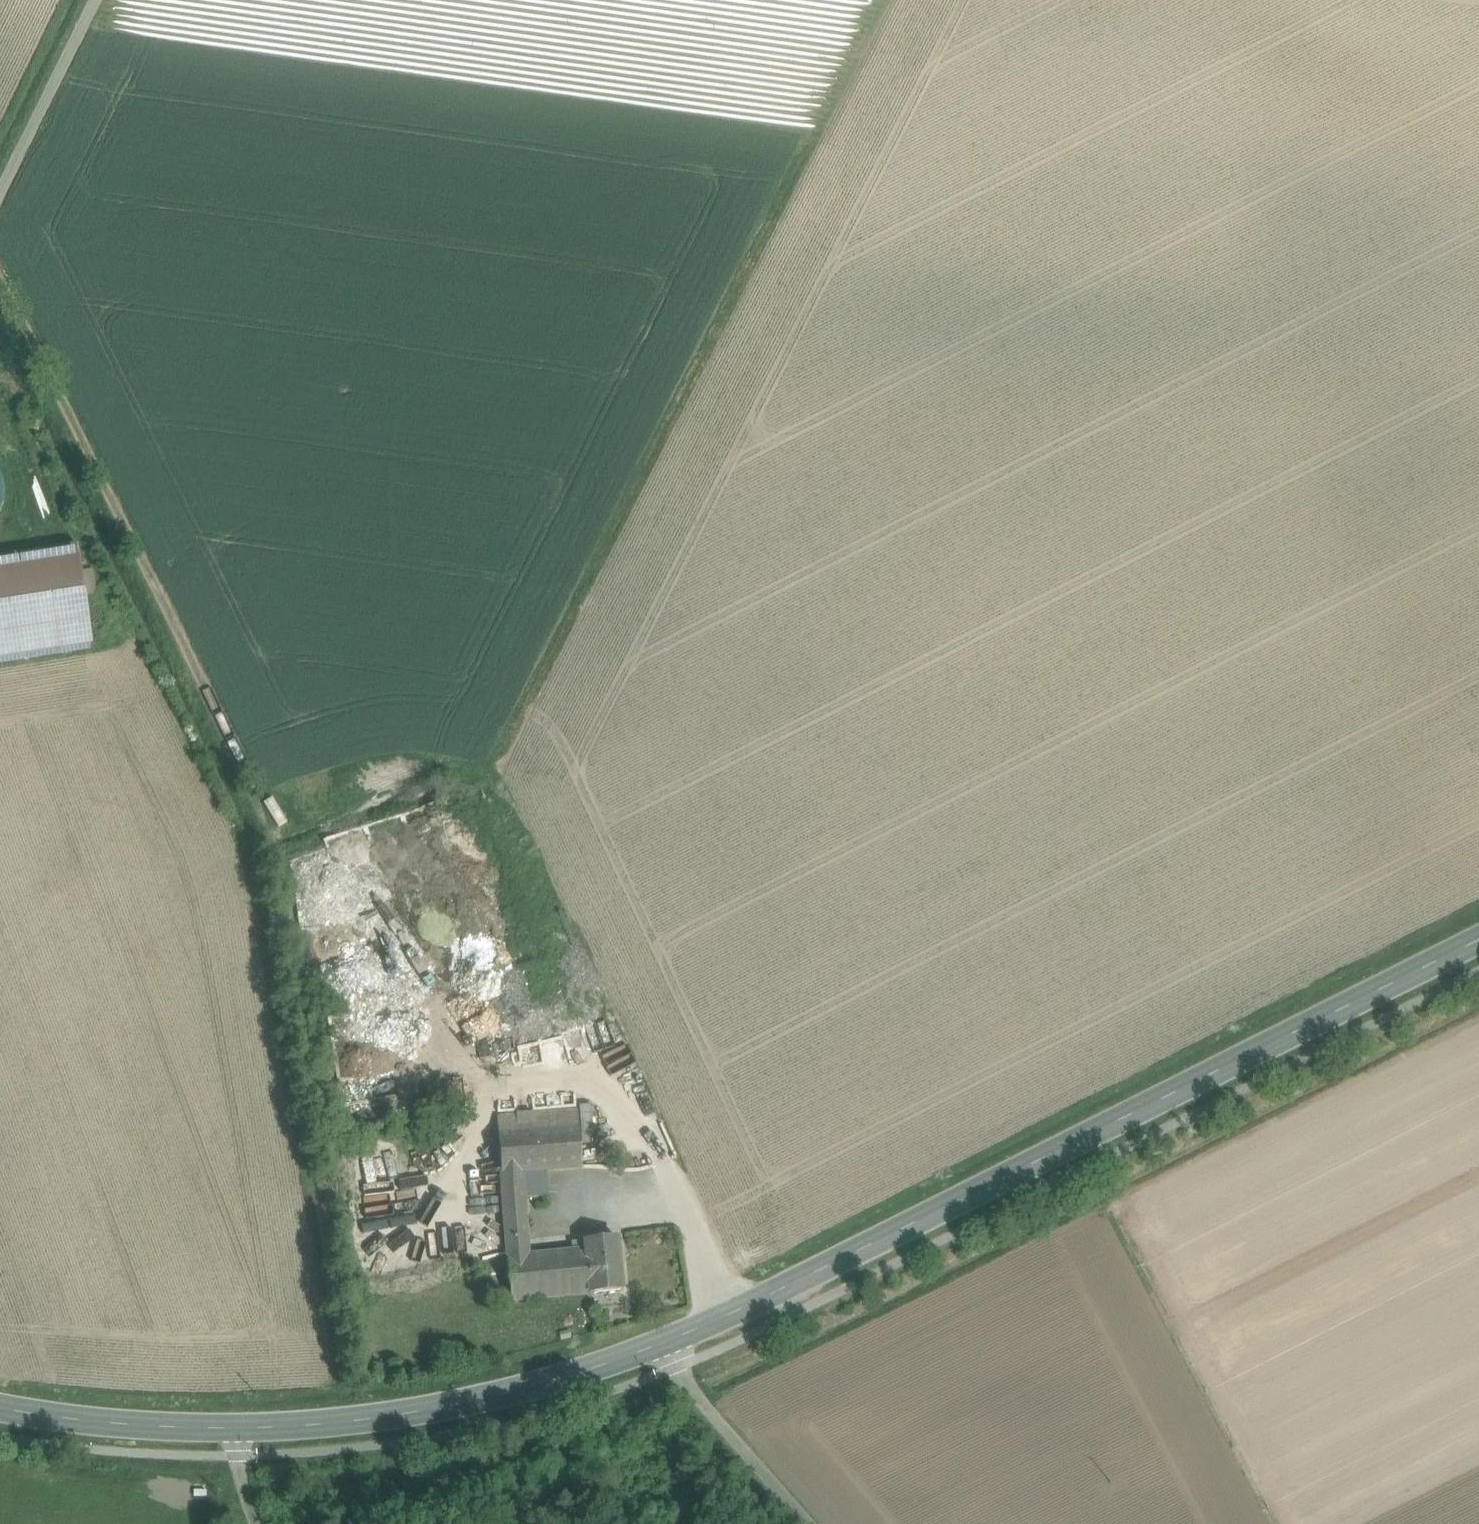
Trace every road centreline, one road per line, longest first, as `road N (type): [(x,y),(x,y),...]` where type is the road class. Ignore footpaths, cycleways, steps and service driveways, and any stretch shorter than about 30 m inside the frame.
road 1 (secondary): [(663,1344),(1478,938)]
road 2 (secondary): [(0,1407),(237,1429),(351,1422),(500,1395),(663,1344)]
road 3 (unclassified): [(806,1523),(705,1409),(663,1344)]
road 4 (track): [(0,197),(96,0)]

